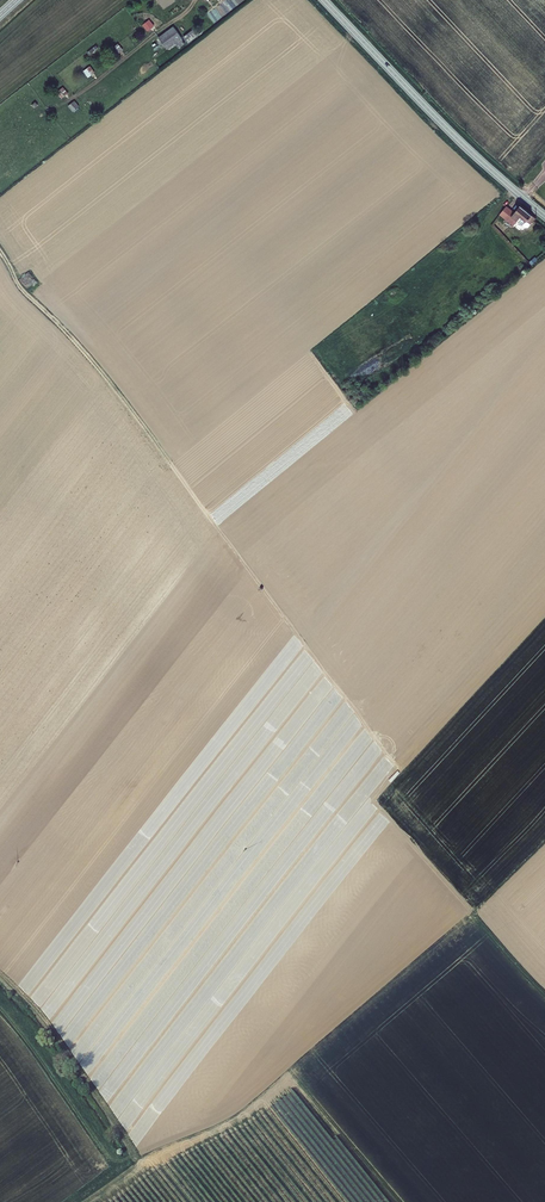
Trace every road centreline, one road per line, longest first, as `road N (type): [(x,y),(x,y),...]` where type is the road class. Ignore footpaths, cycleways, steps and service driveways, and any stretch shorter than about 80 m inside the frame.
road 1 (track): [(0,251),(23,291),(94,361),(304,638)]
road 2 (tertiary): [(323,0),(544,216)]
road 3 (track): [(59,107),(196,0)]

